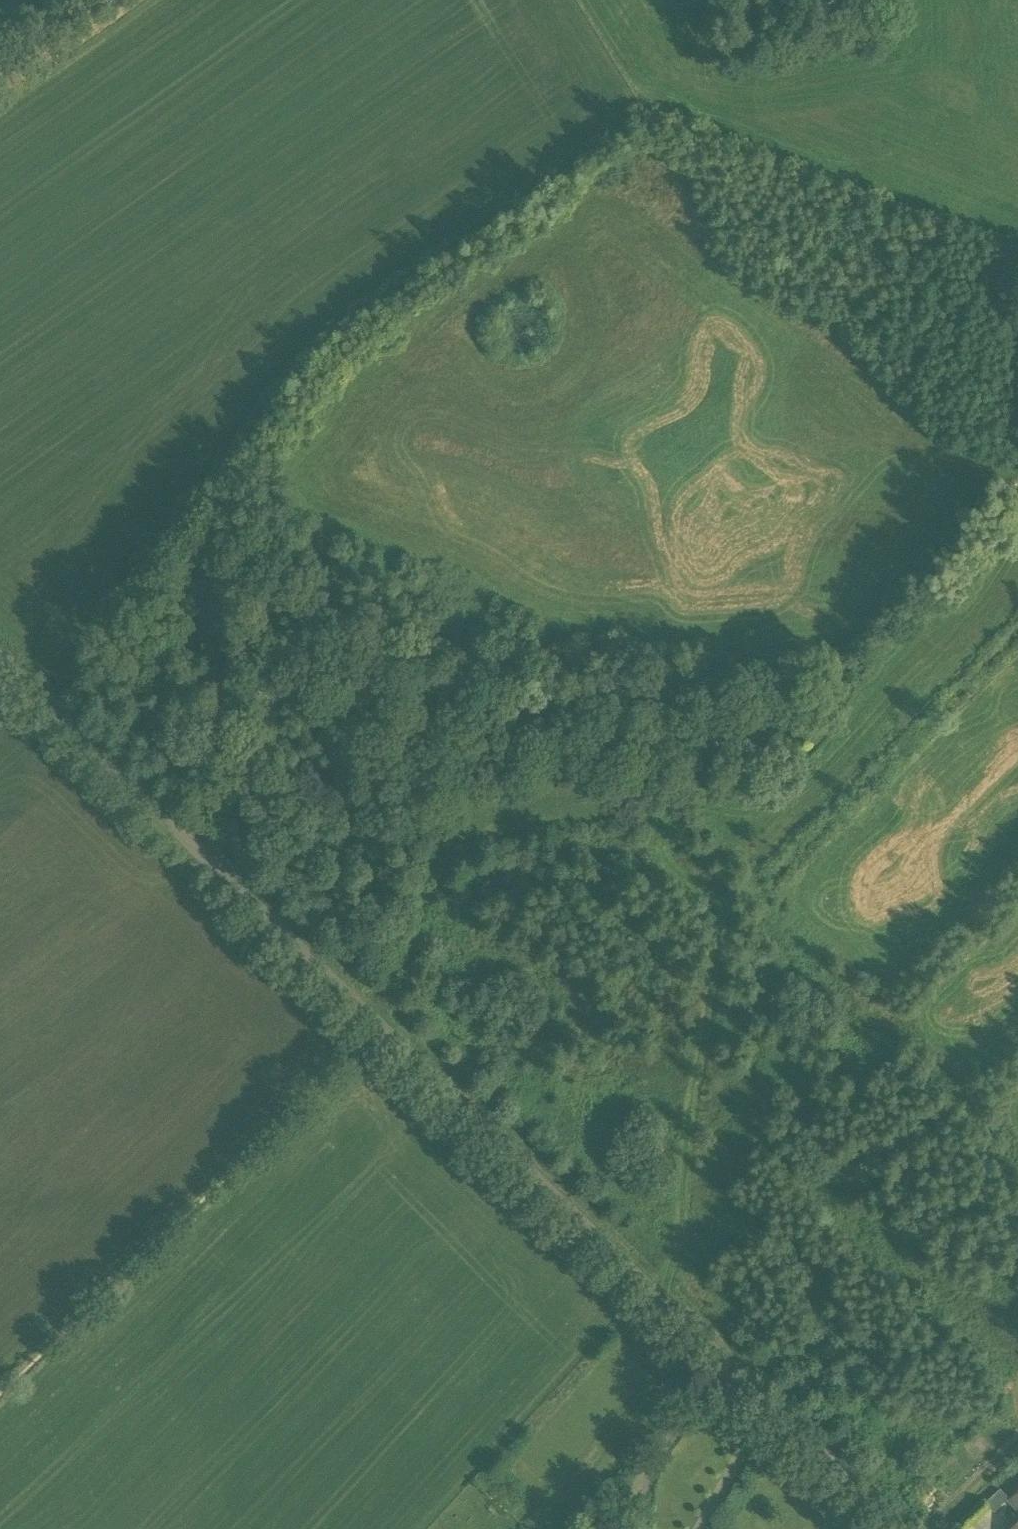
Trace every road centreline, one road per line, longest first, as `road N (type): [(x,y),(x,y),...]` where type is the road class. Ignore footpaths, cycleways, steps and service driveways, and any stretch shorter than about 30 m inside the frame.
road 1 (unclassified): [(902,1528),(0,663)]

